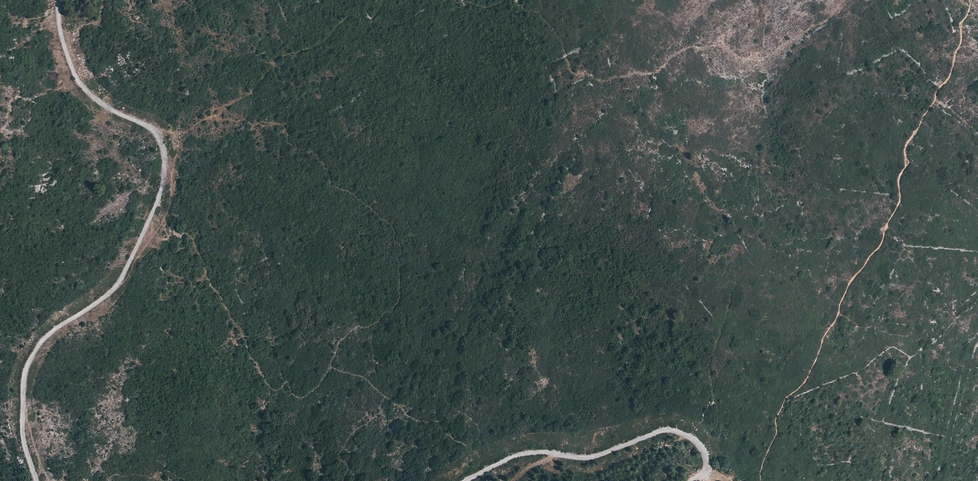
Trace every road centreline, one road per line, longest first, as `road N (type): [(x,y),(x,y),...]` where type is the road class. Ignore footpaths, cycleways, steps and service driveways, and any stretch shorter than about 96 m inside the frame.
road 1 (unclassified): [(36,480),(22,424),(26,366),(46,337),(119,283),(162,184),(164,156),(148,126),(110,110),(75,79),(56,0)]
road 2 (unclassified): [(688,480),(706,472),(702,448),(664,430),(590,457),(520,454),(462,480)]

